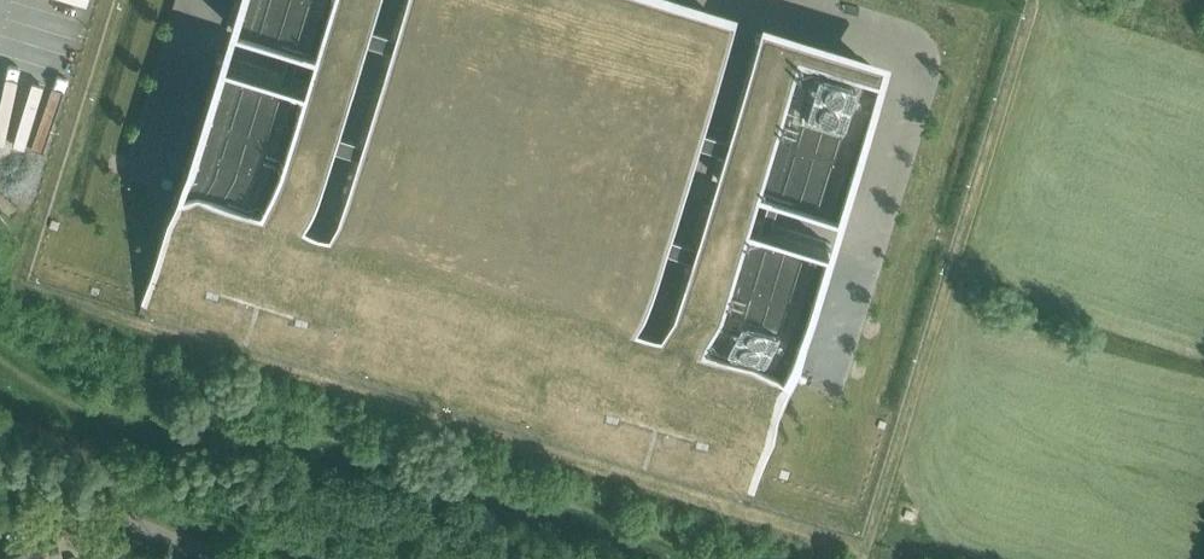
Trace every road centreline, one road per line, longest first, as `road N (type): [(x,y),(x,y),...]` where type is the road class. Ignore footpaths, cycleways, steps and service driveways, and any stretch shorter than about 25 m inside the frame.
road 1 (unclassified): [(236,558),(0,467)]

